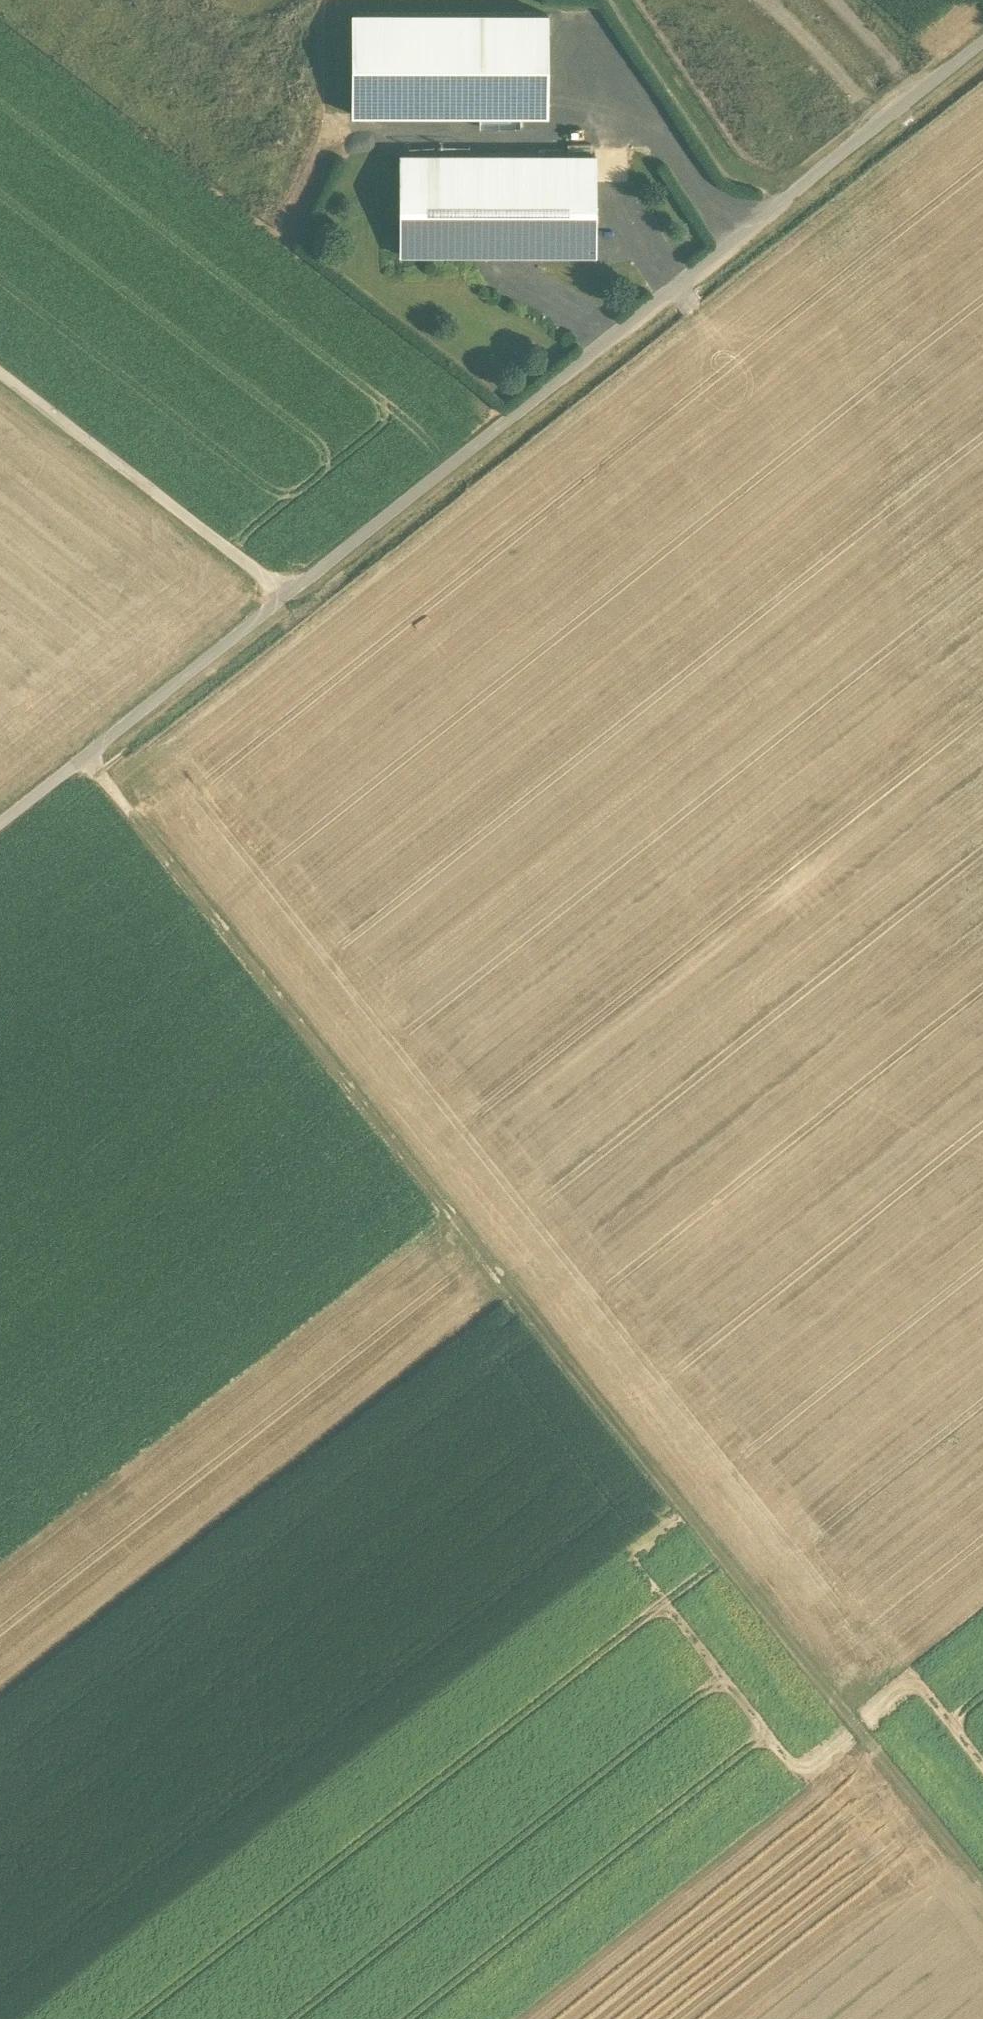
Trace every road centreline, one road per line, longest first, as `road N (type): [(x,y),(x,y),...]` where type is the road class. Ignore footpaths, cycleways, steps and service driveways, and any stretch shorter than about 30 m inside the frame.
road 1 (track): [(982,1878),(88,754)]
road 2 (track): [(982,45),(286,597)]
road 3 (track): [(0,825),(286,597),(0,372)]
road 4 (track): [(916,98),(830,0)]

